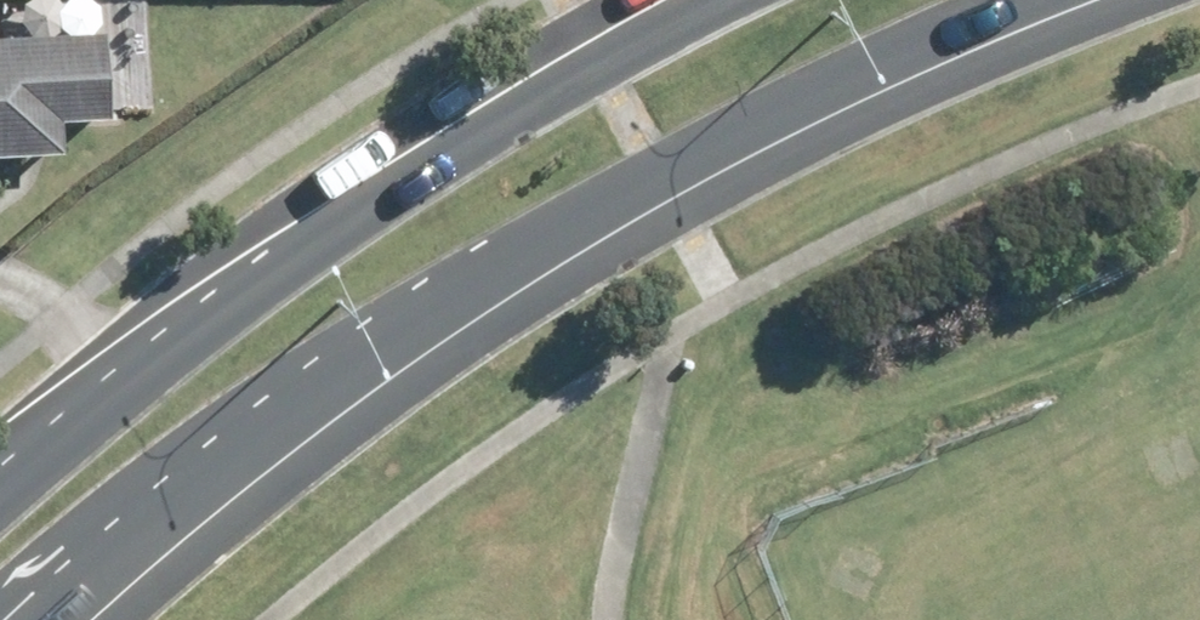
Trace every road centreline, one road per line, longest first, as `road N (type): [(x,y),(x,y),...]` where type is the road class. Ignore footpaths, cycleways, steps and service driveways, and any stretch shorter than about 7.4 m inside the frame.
road 1 (secondary): [(1056,0),(578,225),(246,449),(63,619)]
road 2 (secondary): [(0,494),(167,343),(494,102),(719,0)]

